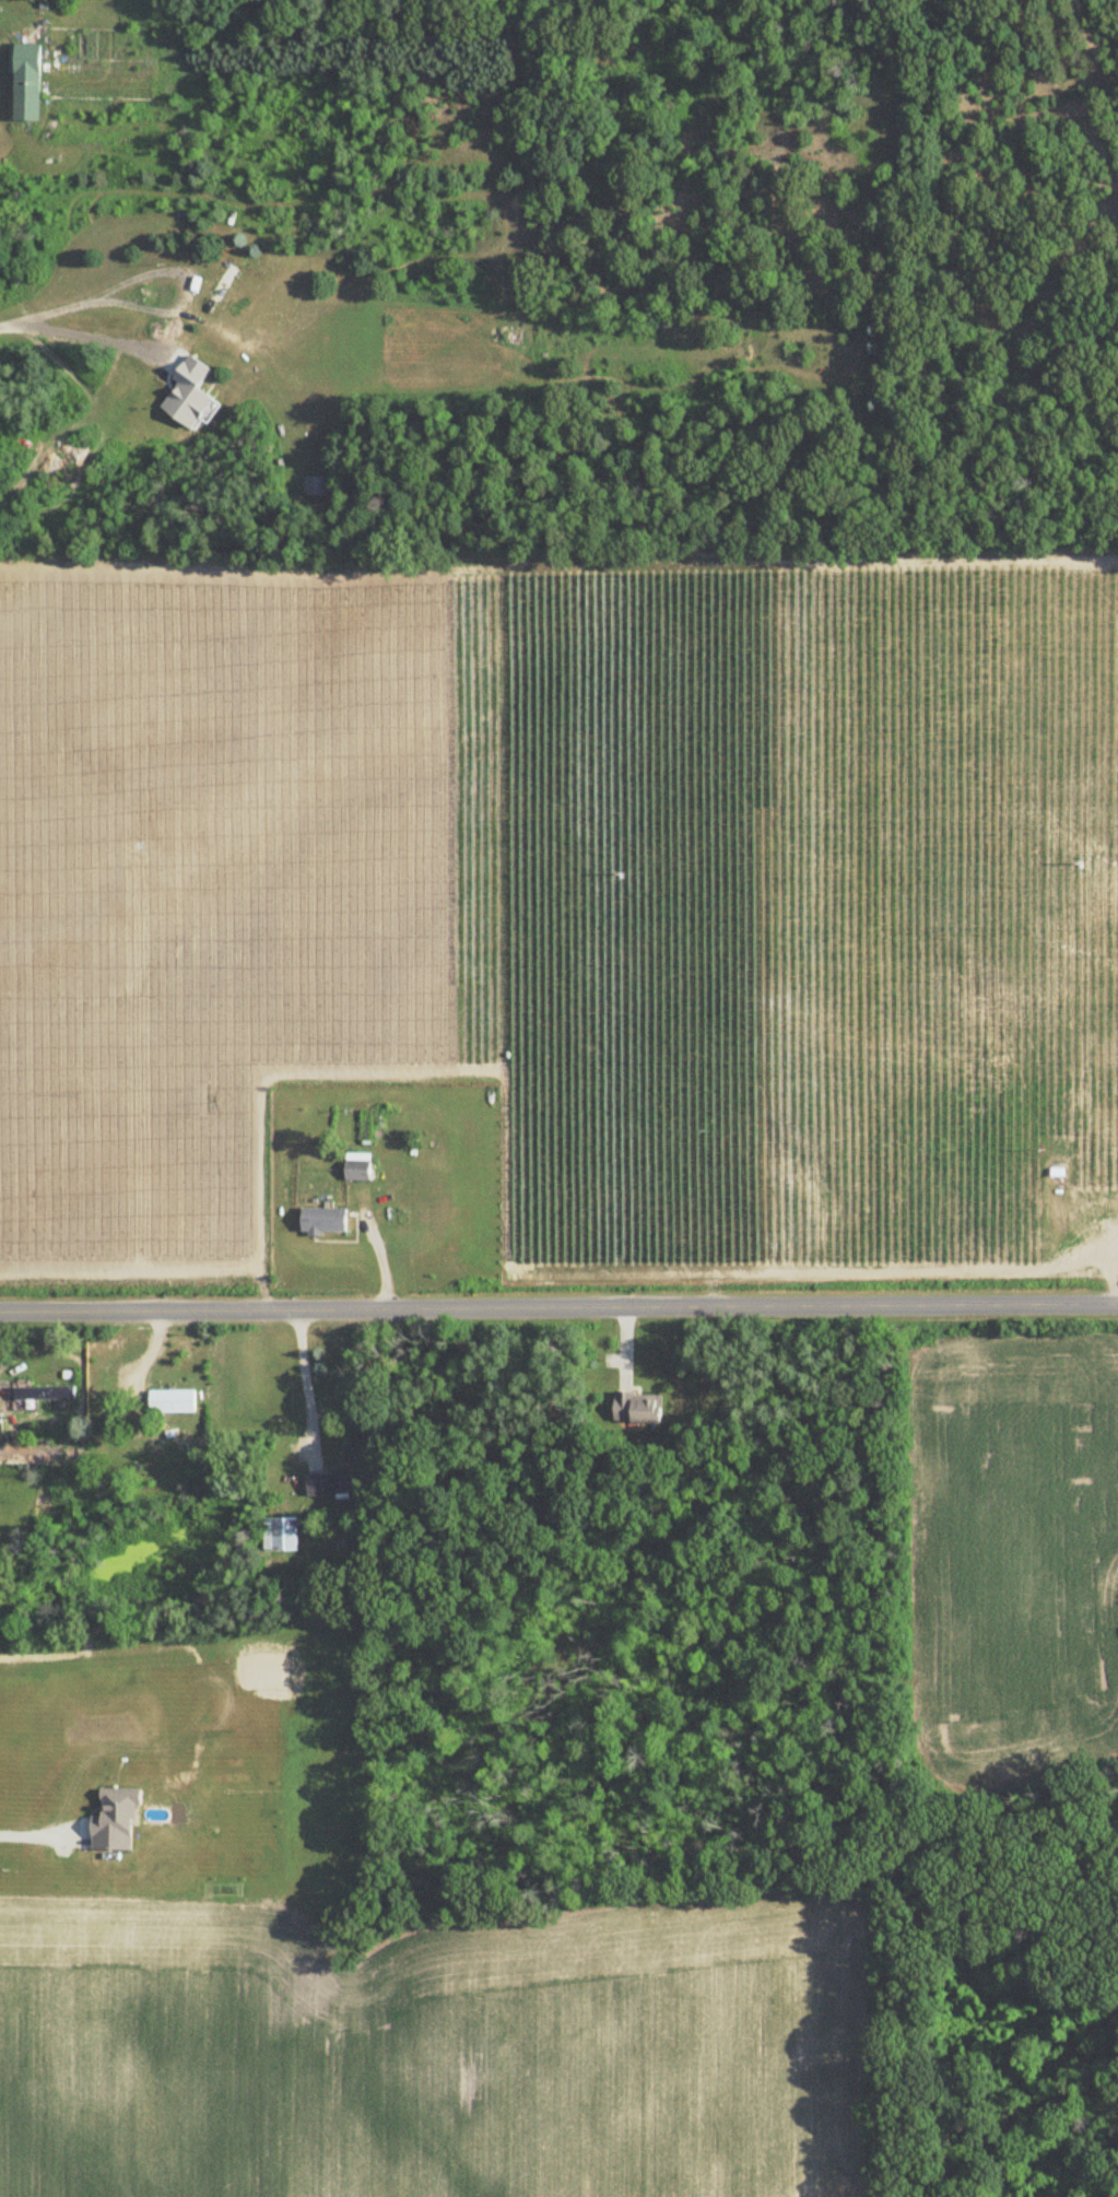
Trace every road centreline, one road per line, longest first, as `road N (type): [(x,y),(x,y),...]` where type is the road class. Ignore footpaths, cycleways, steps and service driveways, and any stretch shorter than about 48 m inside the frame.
road 1 (tertiary): [(0,1311),(1117,1305)]

